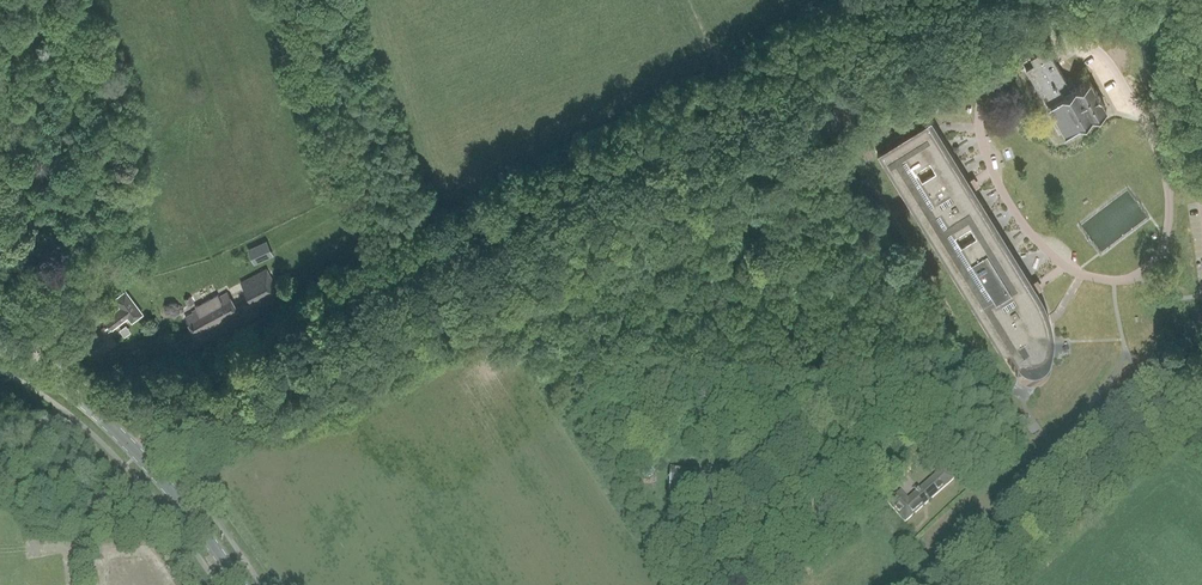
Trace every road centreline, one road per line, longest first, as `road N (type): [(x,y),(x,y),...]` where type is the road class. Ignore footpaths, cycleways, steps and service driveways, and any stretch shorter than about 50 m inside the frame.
road 1 (track): [(150,443),(1065,0)]
road 2 (track): [(404,327),(285,0)]
road 3 (residential): [(965,584),(1201,378)]
road 4 (track): [(32,366),(12,150)]
road 5 (secondary): [(139,453),(32,366),(0,349)]
road 6 (secondary): [(238,584),(139,453)]

